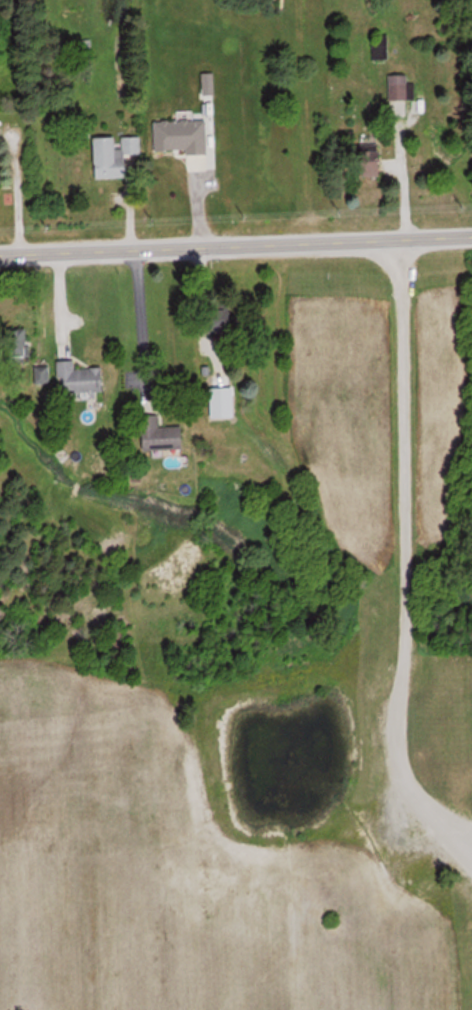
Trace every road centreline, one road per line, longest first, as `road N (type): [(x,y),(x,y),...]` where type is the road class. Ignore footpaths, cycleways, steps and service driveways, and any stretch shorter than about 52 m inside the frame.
road 1 (residential): [(0,252),(471,233)]

